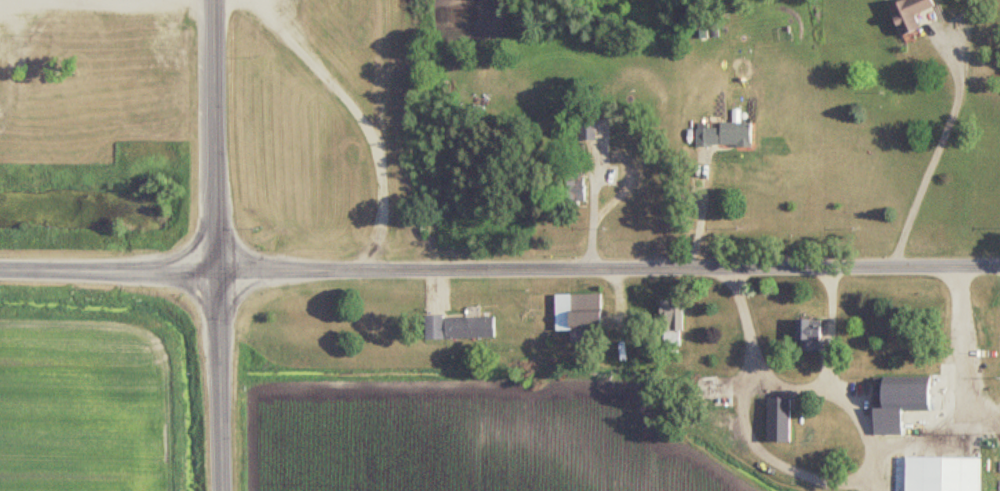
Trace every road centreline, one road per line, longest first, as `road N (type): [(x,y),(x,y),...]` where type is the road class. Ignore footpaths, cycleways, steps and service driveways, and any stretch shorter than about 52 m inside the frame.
road 1 (residential): [(999,268),(0,267)]
road 2 (tertiary): [(226,490),(218,0)]

